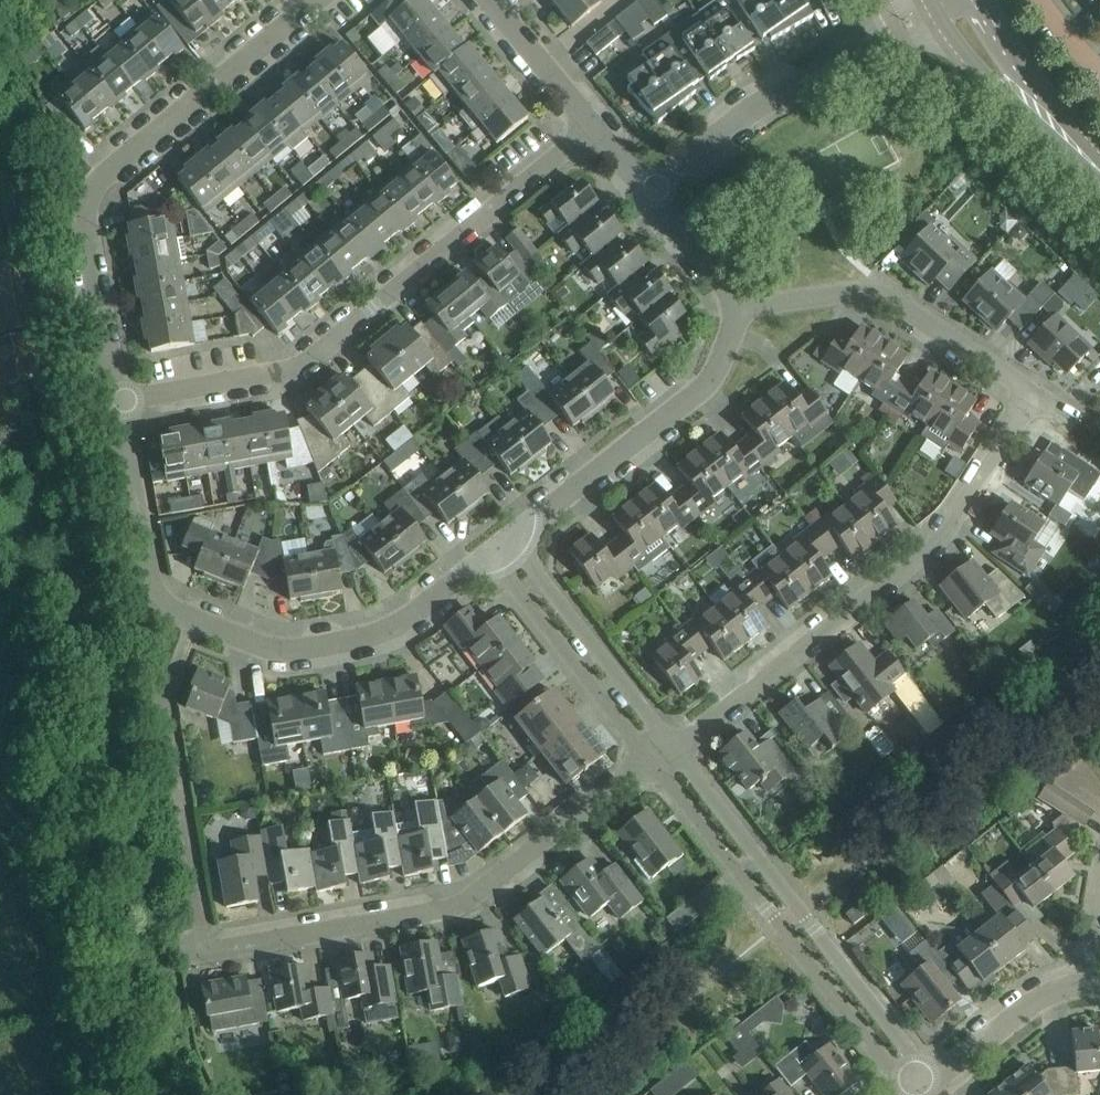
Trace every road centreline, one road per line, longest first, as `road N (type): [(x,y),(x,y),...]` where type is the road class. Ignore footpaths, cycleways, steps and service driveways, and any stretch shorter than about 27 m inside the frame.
road 1 (residential): [(662,754),(446,910),(219,949),(203,940),(162,698),(193,619)]
road 2 (residential): [(118,402),(308,362),(593,128)]
road 3 (residential): [(662,754),(917,562),(1035,394)]
road 4 (residential): [(317,0),(101,177),(89,197),(87,230),(118,402)]
road 5 (residential): [(922,1087),(662,754)]
road 6 (residential): [(193,619),(287,651),(356,640),(393,627),(500,546)]
road 7 (residential): [(500,546),(693,396),(716,369),(733,310)]
road 8 (residential): [(1035,394),(883,294),(858,290),(733,310)]
road 9 (residential): [(662,754),(500,546)]
road 10 (residential): [(118,402),(154,593),(193,619)]
road 11 (residential): [(649,194),(766,100),(845,58)]
road 12 (secondary): [(947,27),(983,72),(1099,173)]
road 13 (secondary): [(1099,166),(977,0)]
road 14 (residential): [(1092,983),(1052,992),(922,1087)]
road 15 (residential): [(593,128),(489,0)]
road 16 (residential): [(733,310),(728,292),(649,194)]

